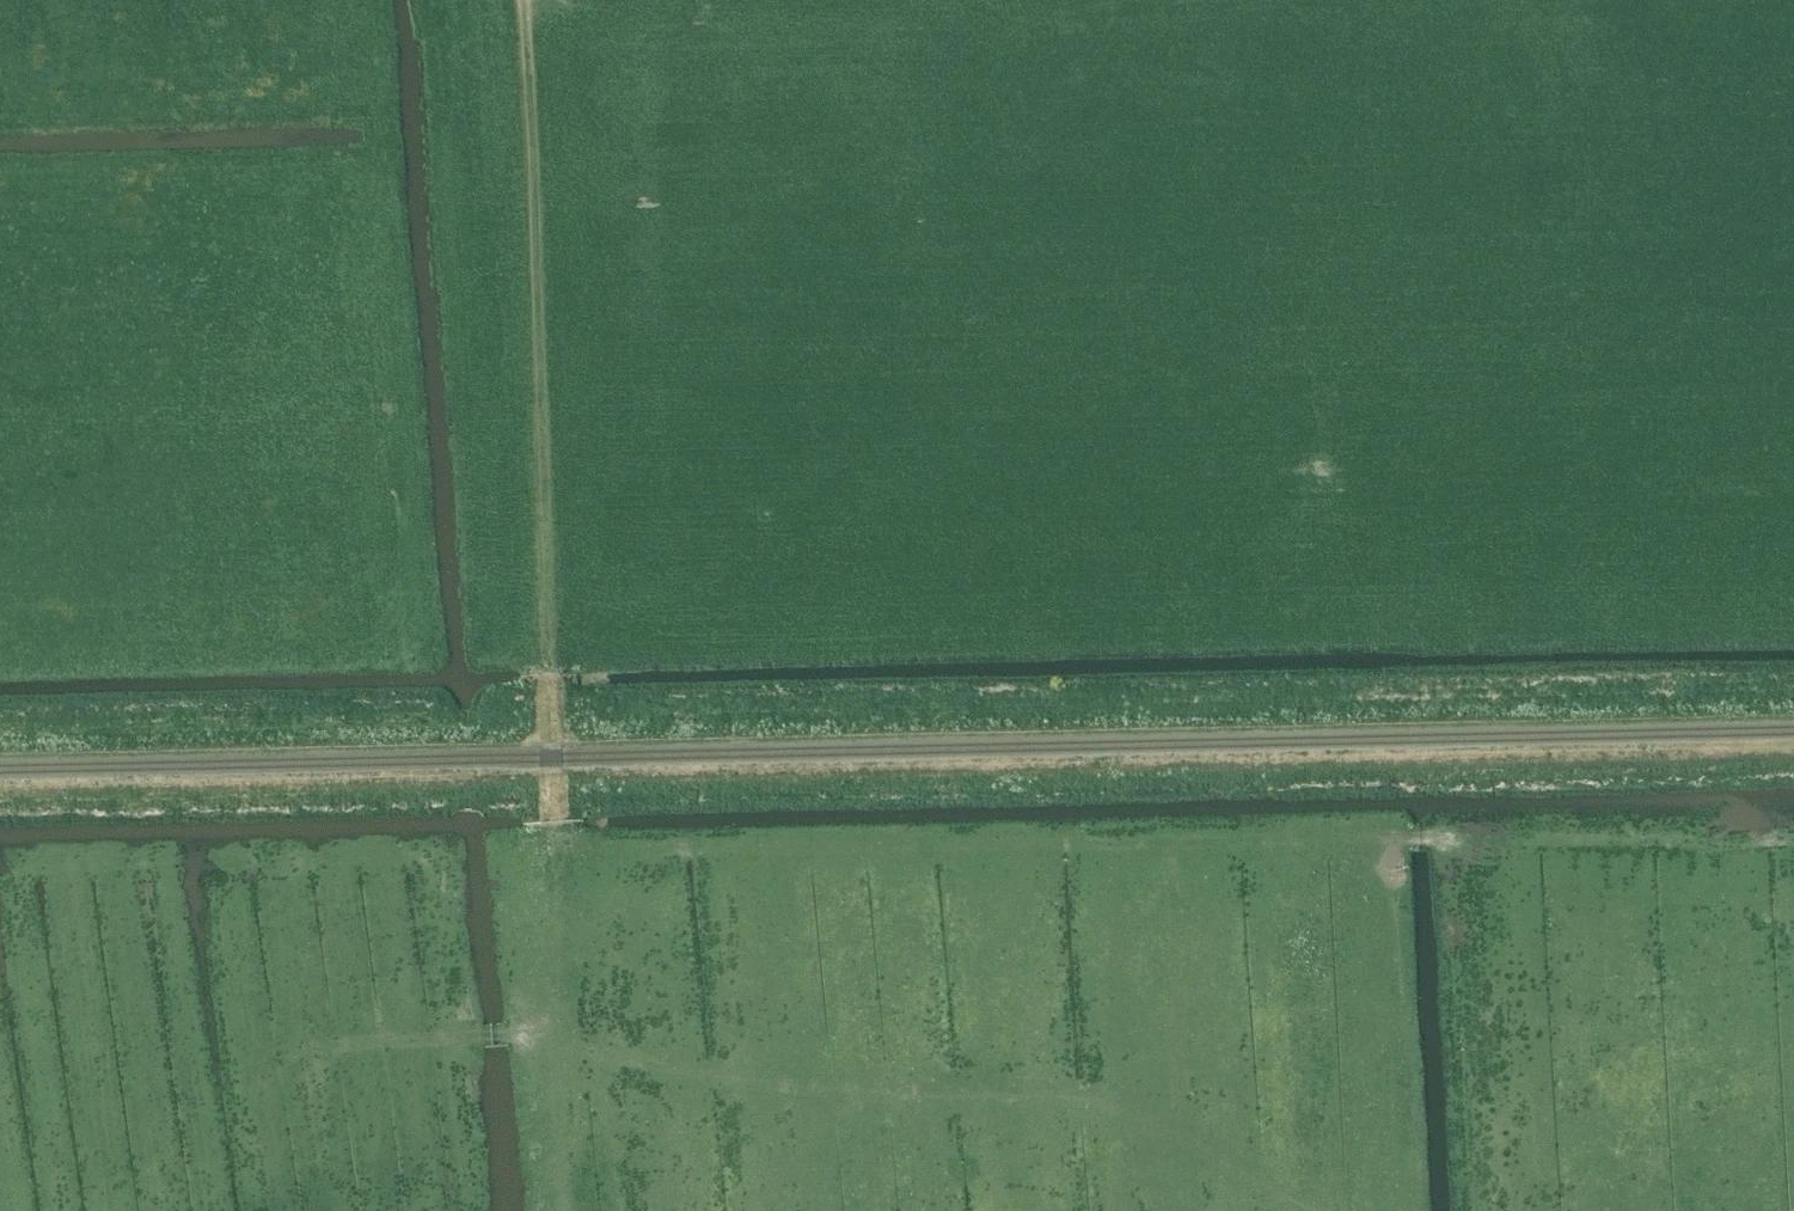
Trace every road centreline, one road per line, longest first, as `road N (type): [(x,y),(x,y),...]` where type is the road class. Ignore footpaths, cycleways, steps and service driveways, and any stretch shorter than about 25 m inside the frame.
road 1 (track): [(548,673),(549,821)]

